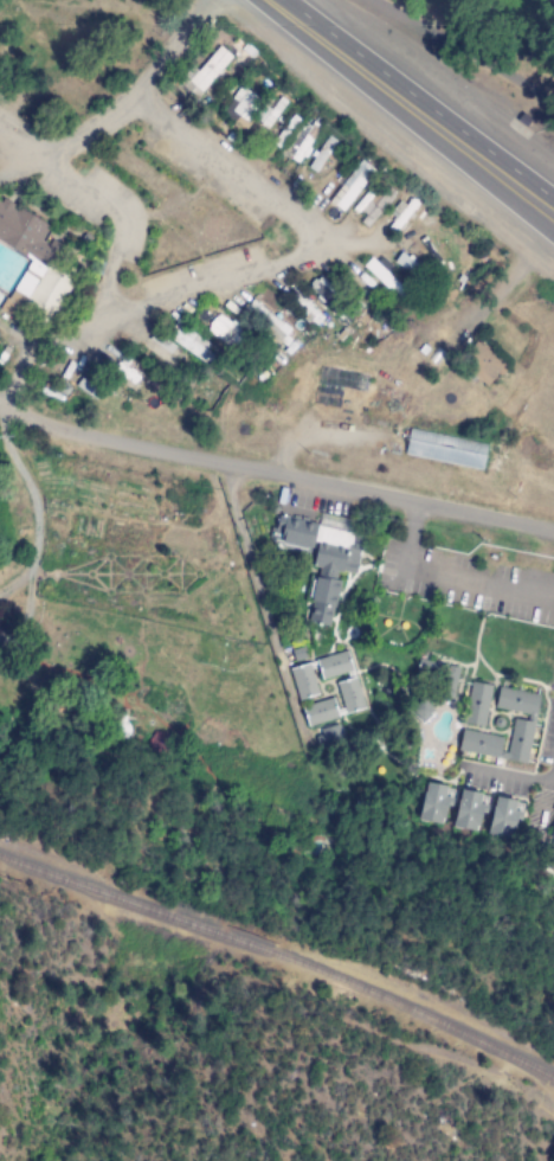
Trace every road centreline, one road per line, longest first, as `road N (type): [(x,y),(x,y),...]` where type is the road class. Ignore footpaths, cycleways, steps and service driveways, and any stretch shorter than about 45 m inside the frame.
road 1 (residential): [(553,530),(234,467),(0,410)]
road 2 (primary): [(553,211),(279,0)]

